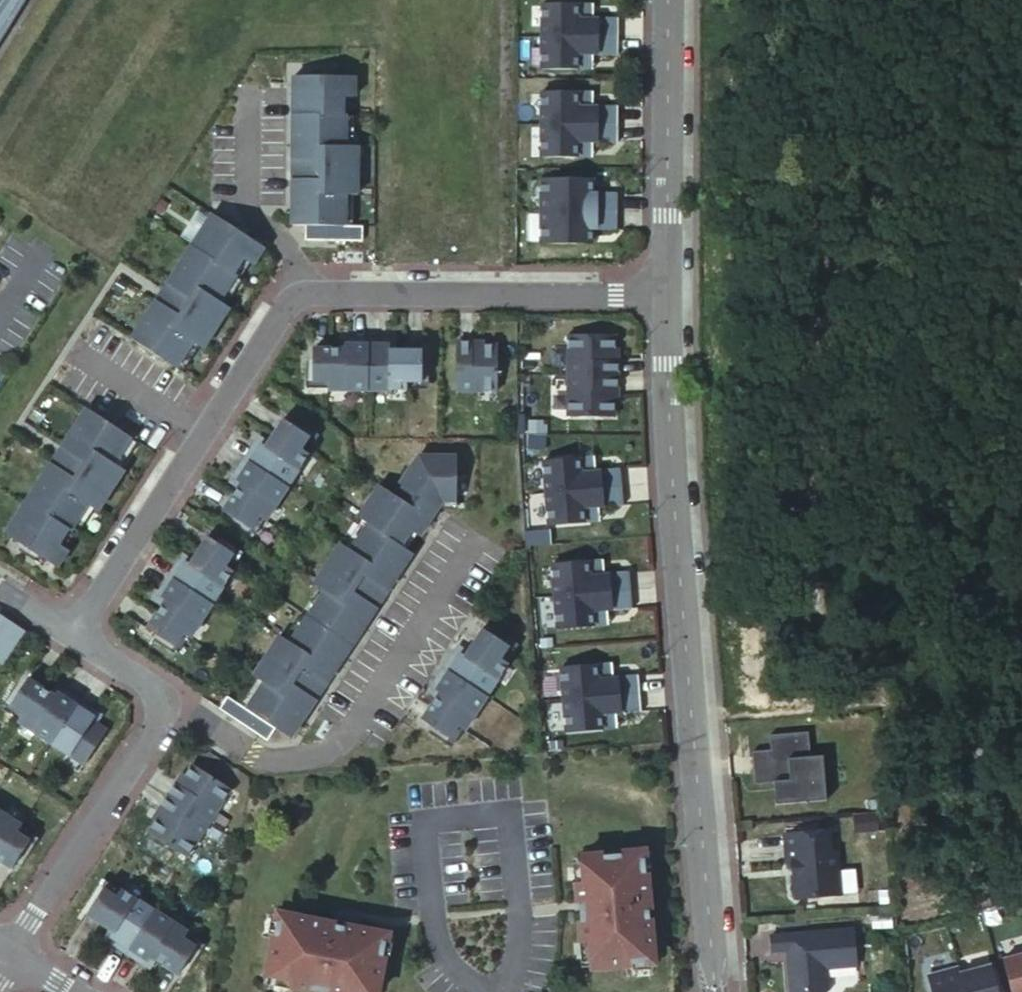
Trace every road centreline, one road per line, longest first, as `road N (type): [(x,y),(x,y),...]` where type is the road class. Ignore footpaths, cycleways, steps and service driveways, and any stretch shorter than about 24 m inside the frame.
road 1 (residential): [(665,295),(313,293),(286,308),(78,633)]
road 2 (tertiary): [(665,295),(674,520),(715,991)]
road 3 (residential): [(78,633),(160,691),(164,716),(8,951)]
road 4 (tertiary): [(668,0),(665,295)]

